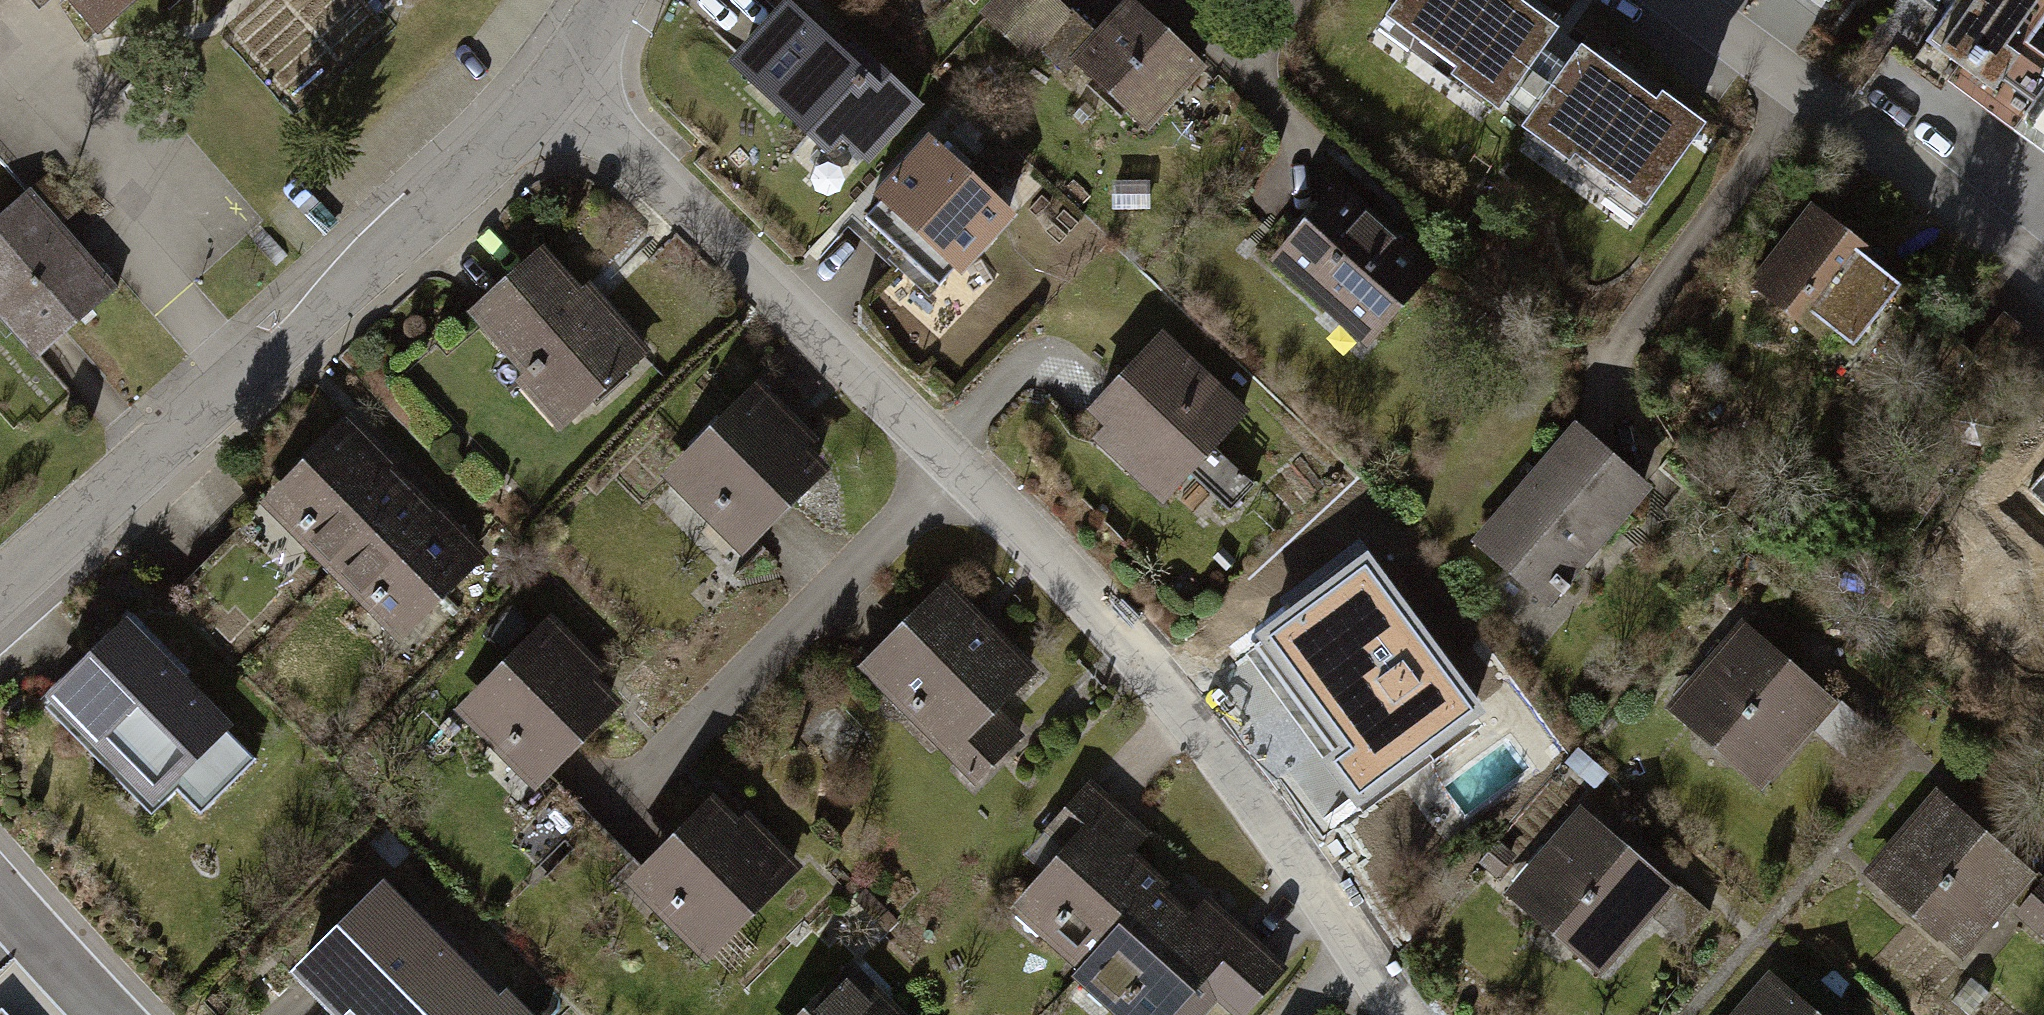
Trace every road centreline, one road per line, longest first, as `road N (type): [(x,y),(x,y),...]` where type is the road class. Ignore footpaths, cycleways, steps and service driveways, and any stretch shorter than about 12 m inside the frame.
road 1 (residential): [(559,88),(1169,682),(1360,963),(1408,1014)]
road 2 (residential): [(559,88),(0,592)]
road 3 (residential): [(1672,0),(2043,272)]
road 4 (residential): [(116,1014),(0,899)]

